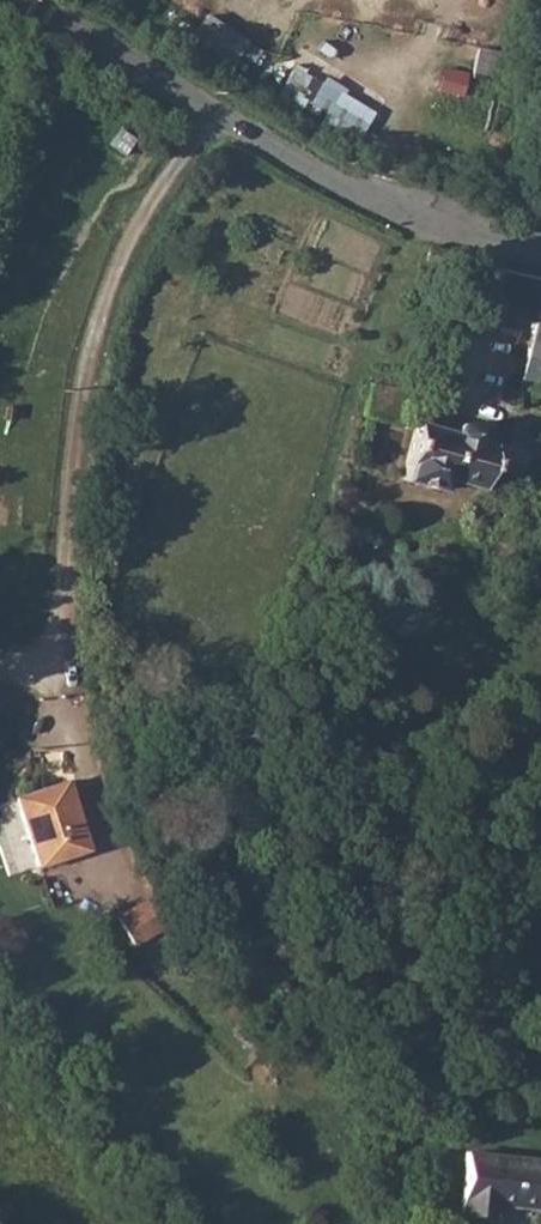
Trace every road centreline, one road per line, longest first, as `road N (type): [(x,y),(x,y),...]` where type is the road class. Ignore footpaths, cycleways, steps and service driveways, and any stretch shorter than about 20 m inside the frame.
road 1 (unclassified): [(23,0),(385,211),(540,257)]

